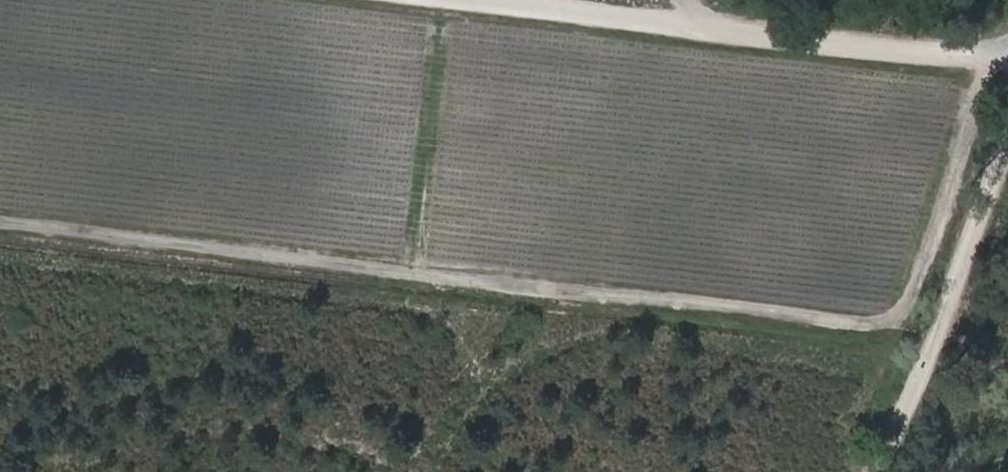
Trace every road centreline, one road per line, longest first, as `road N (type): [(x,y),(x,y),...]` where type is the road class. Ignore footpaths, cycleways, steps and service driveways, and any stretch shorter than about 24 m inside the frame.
road 1 (track): [(0,228),(921,329)]
road 2 (track): [(466,0),(1007,65)]
road 3 (track): [(1007,118),(862,471)]
road 4 (track): [(437,0),(414,273)]

